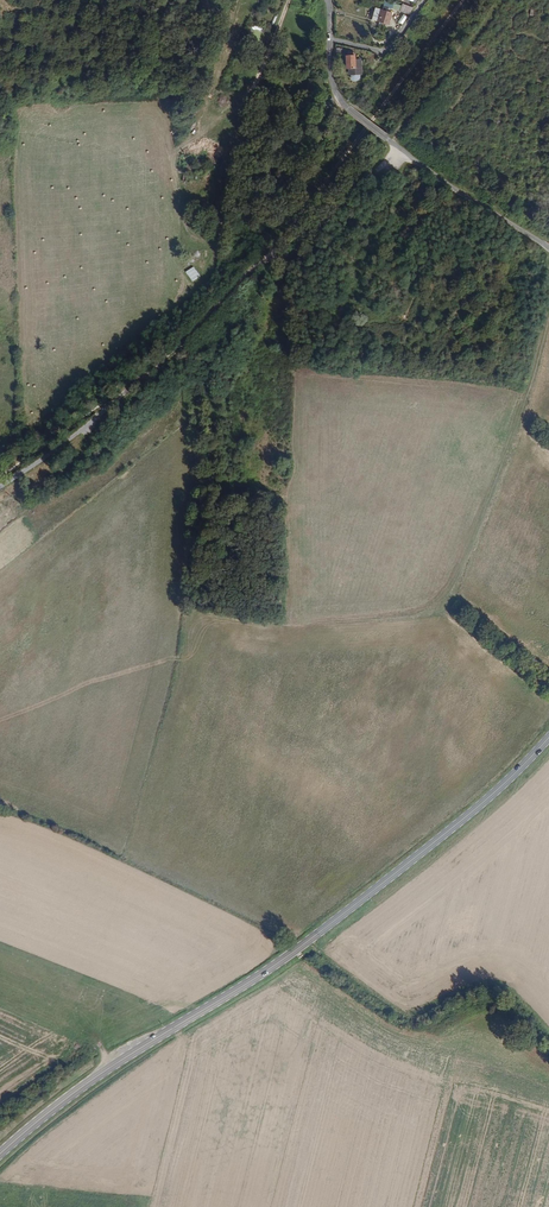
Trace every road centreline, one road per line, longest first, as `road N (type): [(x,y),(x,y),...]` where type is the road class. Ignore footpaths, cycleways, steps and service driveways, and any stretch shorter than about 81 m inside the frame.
road 1 (primary): [(548,737),(482,804),(317,935),(92,1080),(0,1154)]
road 2 (track): [(464,0),(263,265)]
road 3 (unclassified): [(348,108),(548,248)]
road 4 (track): [(263,265),(210,324),(110,407)]
road 5 (track): [(398,147),(293,253),(263,265)]
road 6 (track): [(499,0),(392,142)]
road 7 (track): [(110,407),(0,487)]
road 8 (track): [(110,407),(0,475)]
road 9 (residential): [(421,0),(385,48),(326,39)]

